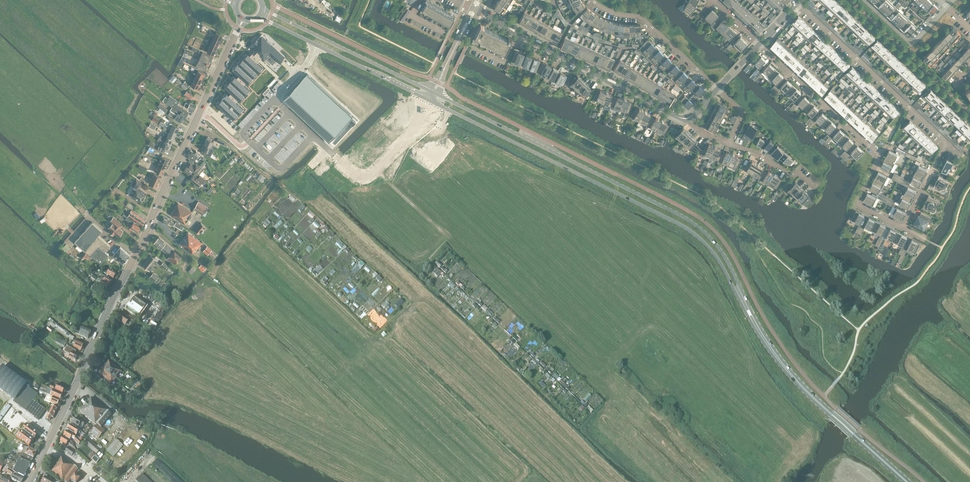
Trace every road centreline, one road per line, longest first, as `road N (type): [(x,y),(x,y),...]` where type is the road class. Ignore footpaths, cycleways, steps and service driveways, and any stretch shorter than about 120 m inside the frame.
road 1 (tertiary): [(30,481),(243,20)]
road 2 (tertiary): [(428,100),(686,228),(717,257),(753,326),(809,393)]
road 3 (tertiary): [(809,393),(700,228),(436,93)]
road 4 (track): [(428,100),(416,135),(379,173),(448,238),(429,259),(590,413)]
road 5 (residential): [(717,89),(685,119),(476,9)]
road 6 (residential): [(903,228),(857,204),(881,155),(760,44)]
road 7 (residential): [(947,141),(799,2)]
road 8 (tertiary): [(258,18),(428,100)]
road 9 (tertiary): [(429,90),(263,8)]
road 10 (residential): [(717,89),(640,16),(593,0)]
road 11 (tertiary): [(908,481),(809,393)]

